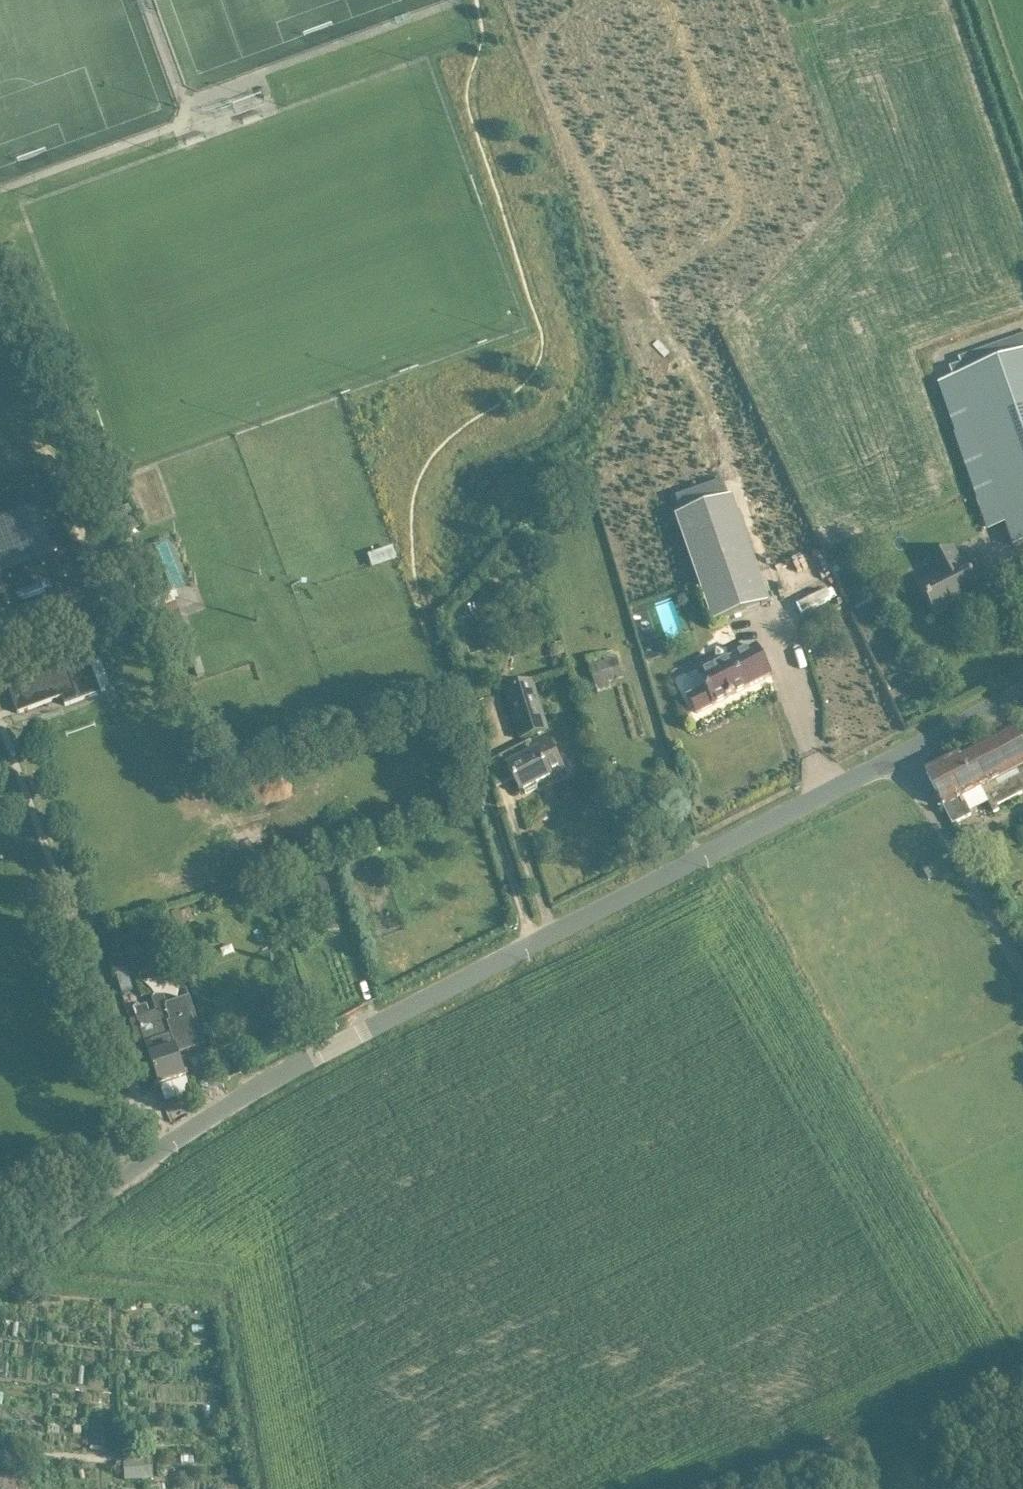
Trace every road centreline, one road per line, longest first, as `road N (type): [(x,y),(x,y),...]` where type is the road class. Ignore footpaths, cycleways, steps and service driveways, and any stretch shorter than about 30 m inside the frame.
road 1 (unclassified): [(0,1274),(253,1087),(900,754)]
road 2 (unclassified): [(1022,973),(900,754)]
road 3 (unclassified): [(900,754),(1022,690)]

